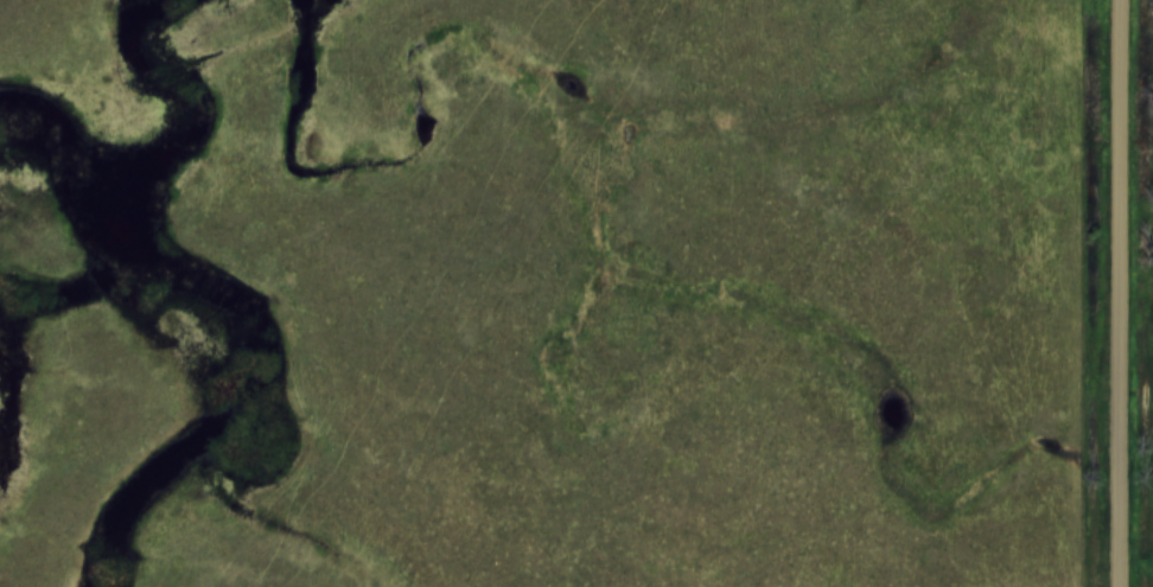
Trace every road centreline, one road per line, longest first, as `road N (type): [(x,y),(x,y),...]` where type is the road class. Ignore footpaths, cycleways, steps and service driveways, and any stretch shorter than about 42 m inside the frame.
road 1 (residential): [(1123,586),(1124,0)]

